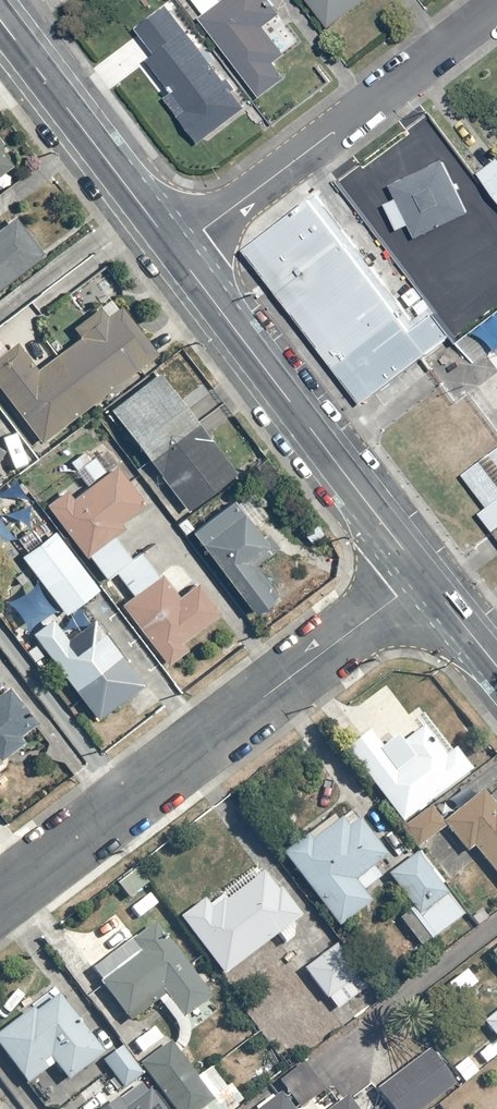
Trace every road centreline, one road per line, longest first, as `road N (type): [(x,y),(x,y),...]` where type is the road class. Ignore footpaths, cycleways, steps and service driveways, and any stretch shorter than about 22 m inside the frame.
road 1 (residential): [(424,575),(0,902)]
road 2 (tertiary): [(177,253),(424,575)]
road 3 (residential): [(496,8),(177,253)]
road 4 (tertiary): [(0,21),(177,253)]

